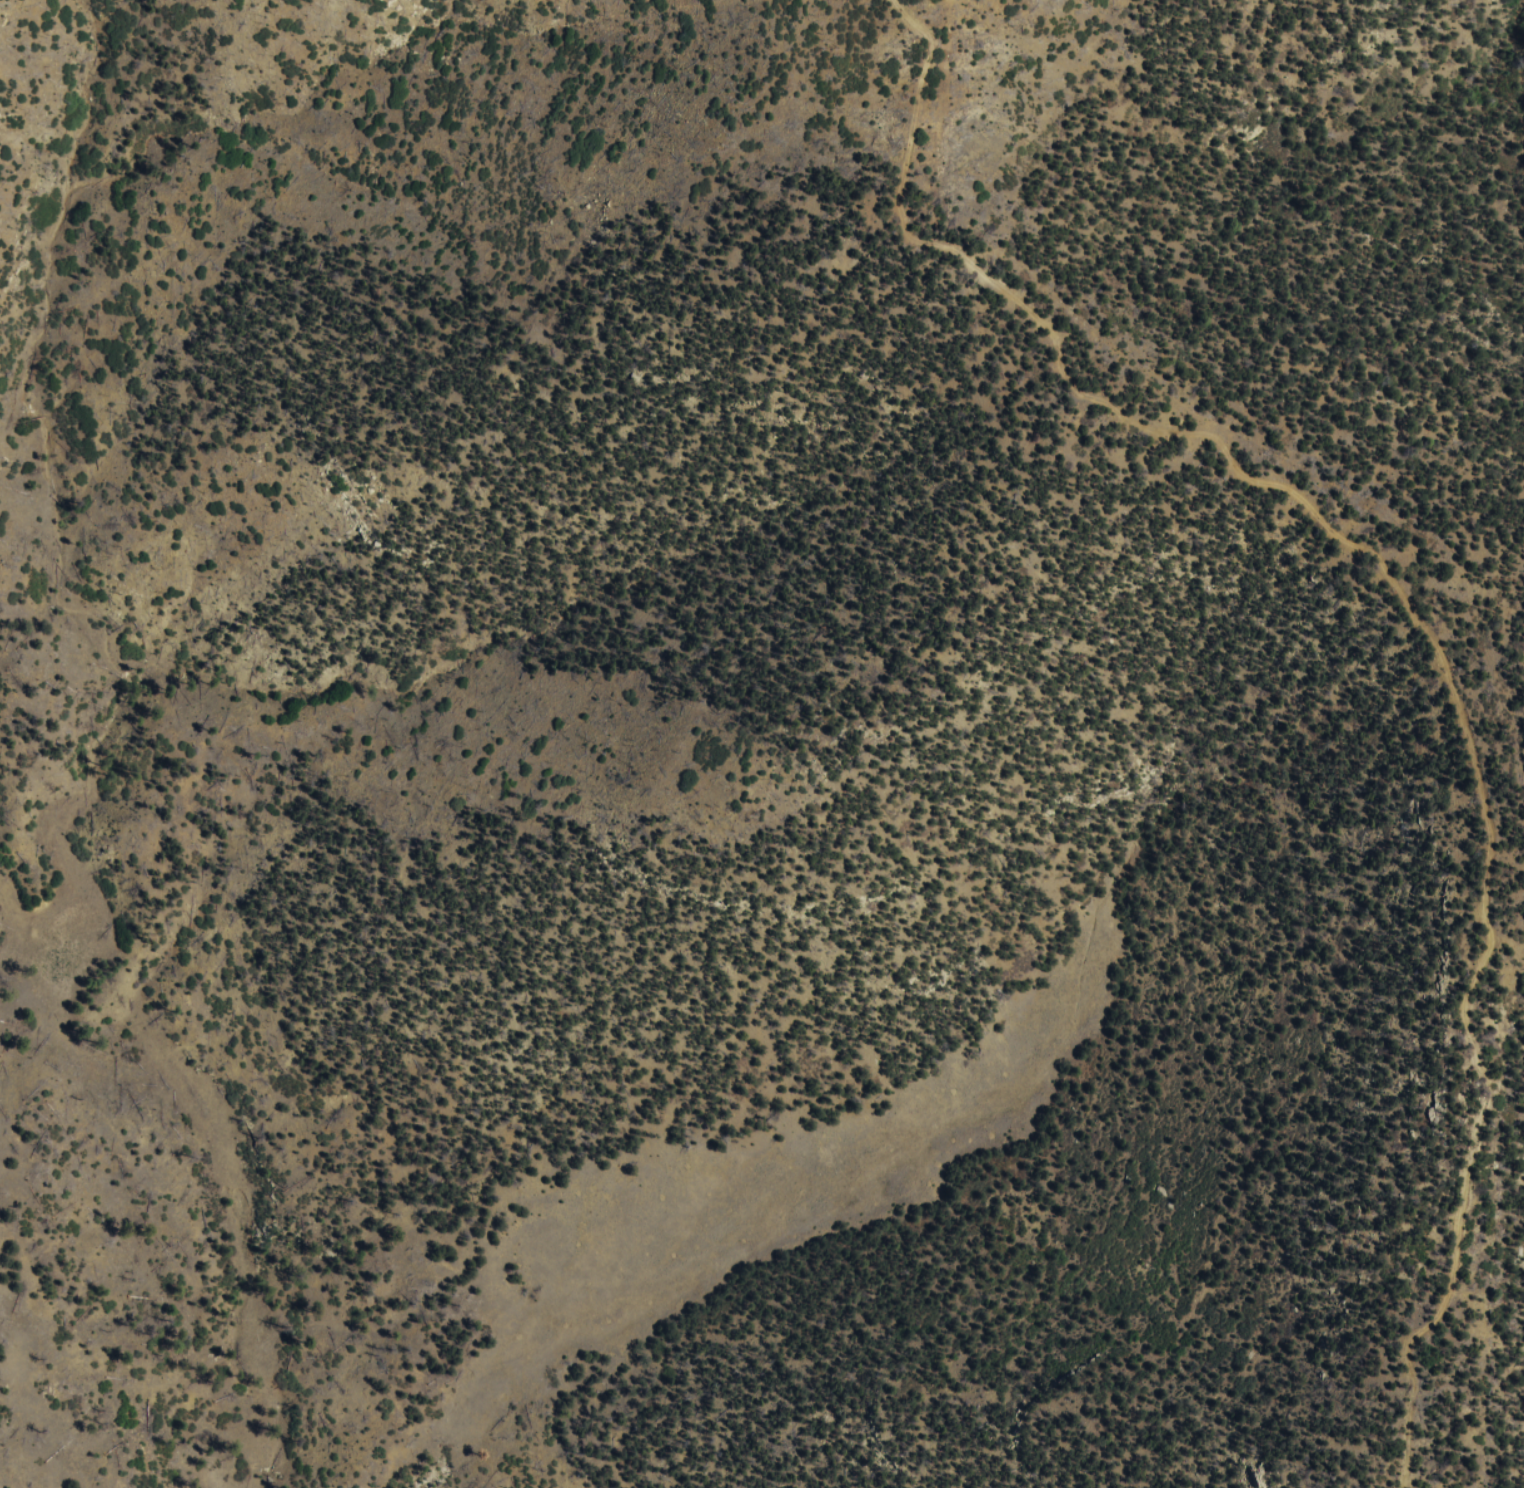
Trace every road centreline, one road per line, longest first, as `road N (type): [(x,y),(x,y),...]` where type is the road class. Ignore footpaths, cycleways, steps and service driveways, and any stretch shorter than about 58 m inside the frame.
road 1 (track): [(1401,1487),(1412,1379),(1404,1345),(1444,1304),(1489,1101),(1462,1010),(1489,948),(1484,885),(1491,845),(1445,665),(1379,561),(1343,540),(1298,496),(1240,473),(1215,438),(1155,431),(1076,393),(1047,329),(945,248),(900,230),(894,203),(929,45),(892,0)]

